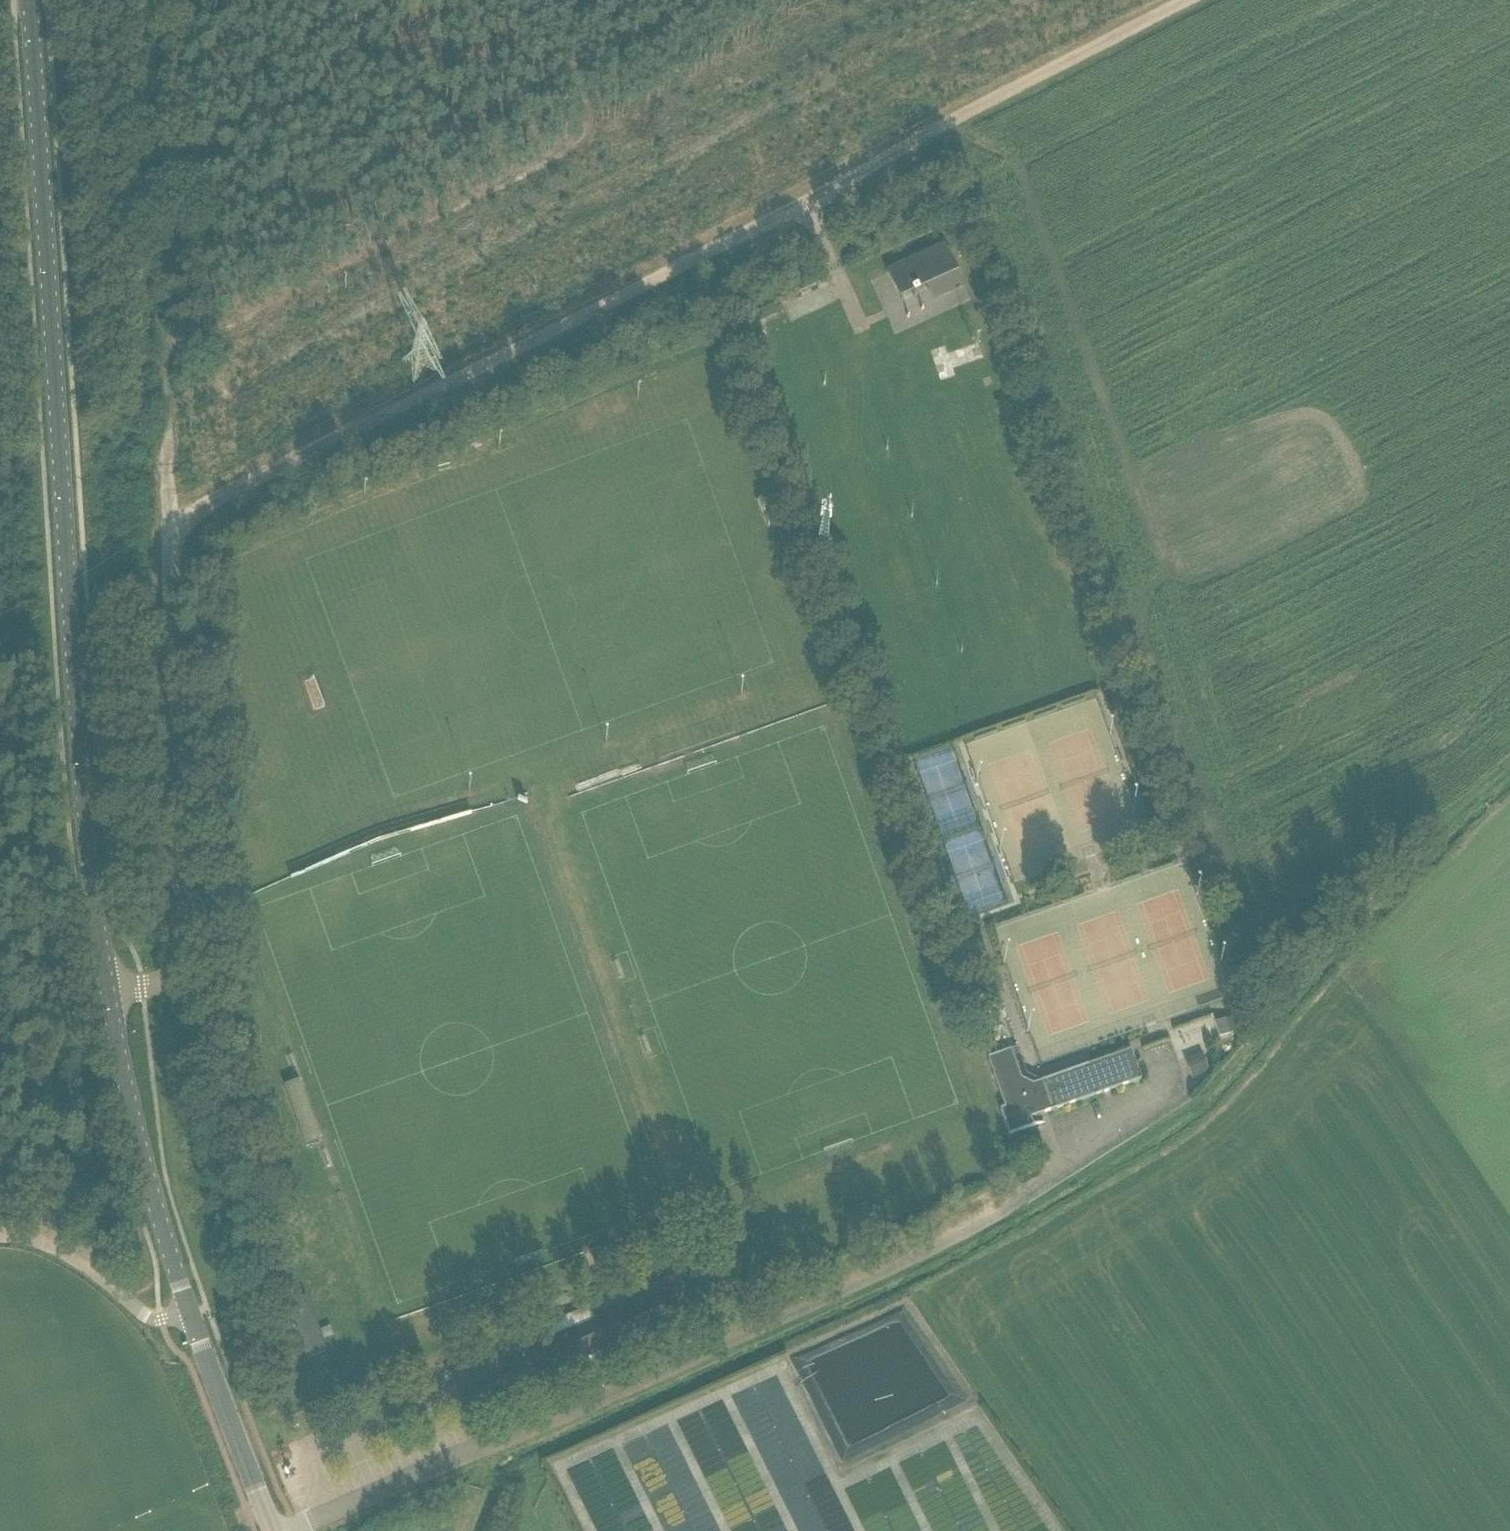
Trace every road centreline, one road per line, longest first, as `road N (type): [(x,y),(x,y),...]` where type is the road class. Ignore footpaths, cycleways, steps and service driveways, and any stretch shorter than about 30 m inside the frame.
road 1 (track): [(168,526),(1191,0)]
road 2 (tertiary): [(107,992),(30,0)]
road 3 (unclassified): [(532,1431),(955,1244),(1034,1197),(1158,1097)]
road 4 (track): [(552,0),(593,138),(163,356)]
road 5 (unclassified): [(107,992),(161,980),(180,947),(168,526)]
road 6 (track): [(163,356),(151,0)]
road 7 (tertiary): [(193,1322),(128,1104),(107,992)]
road 8 (tertiary): [(273,1530),(193,1322)]
road 9 (unclassified): [(532,1431),(329,1518)]
road 10 (unclassified): [(193,1322),(147,1320),(46,1251),(4,1246)]
road 11 (track): [(168,526),(163,356)]
road 12 (track): [(859,330),(805,200)]

